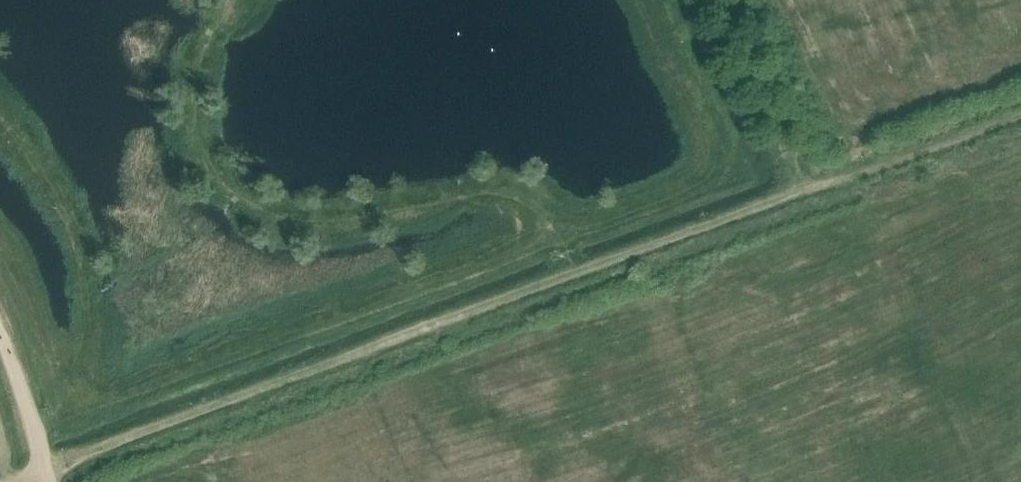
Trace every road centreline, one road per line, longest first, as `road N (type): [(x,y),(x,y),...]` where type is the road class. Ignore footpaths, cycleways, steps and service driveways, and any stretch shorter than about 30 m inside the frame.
road 1 (track): [(44,472),(808,192)]
road 2 (track): [(600,272),(519,210),(317,222),(262,219),(232,196),(198,120),(212,45),(243,0)]
road 3 (track): [(1020,114),(808,192)]
road 4 (track): [(808,192),(718,0)]
road 5 (track): [(0,339),(20,367),(44,472)]

